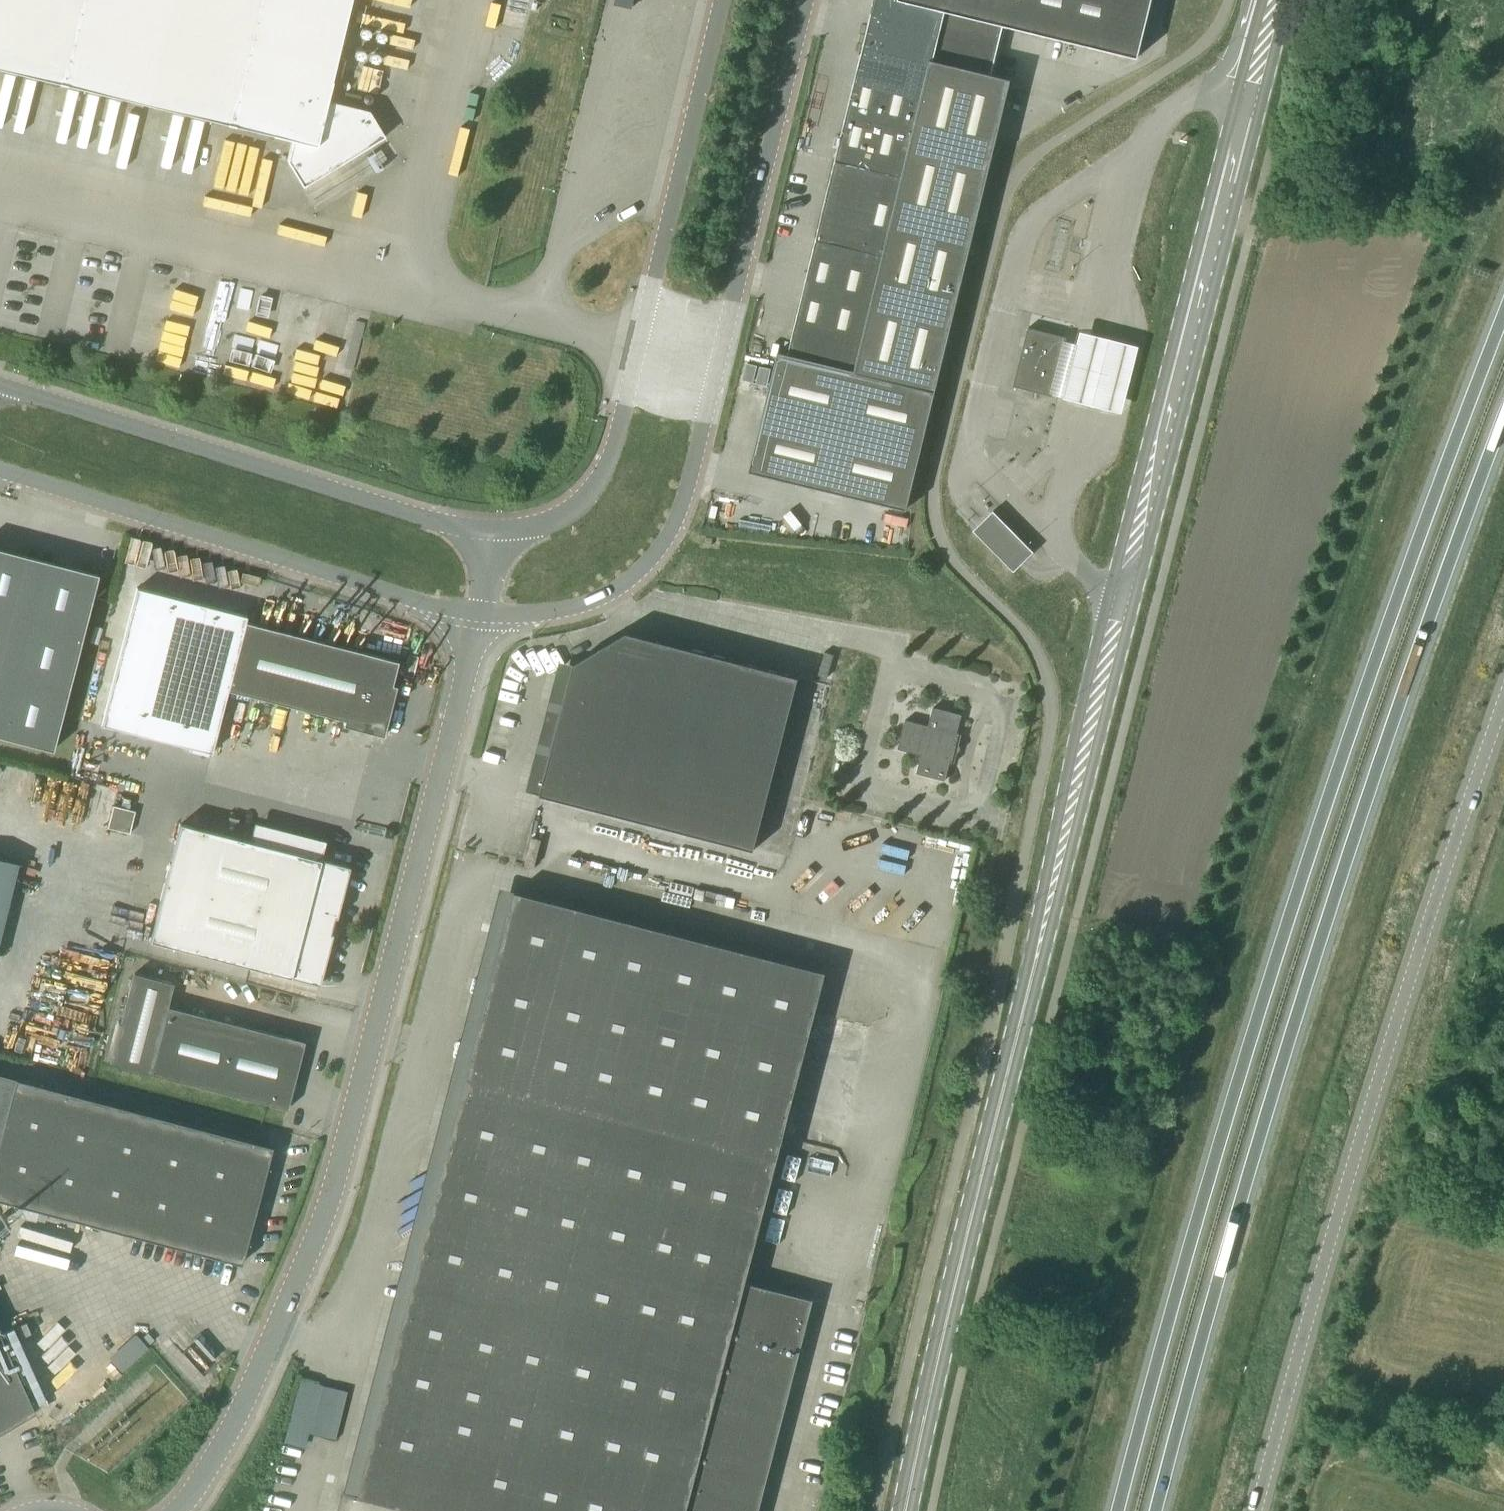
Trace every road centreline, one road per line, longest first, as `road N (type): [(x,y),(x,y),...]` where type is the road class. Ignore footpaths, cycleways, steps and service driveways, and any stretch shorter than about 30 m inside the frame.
road 1 (tertiary): [(906,1510),(1125,589),(1278,0)]
road 2 (trunk): [(1503,319),(1322,807),(1227,1111),(1121,1510)]
road 3 (trunk): [(1157,1510),(1274,1091),(1382,759),(1503,436)]
road 4 (unclassified): [(178,1510),(248,1394),(329,1204),(479,618)]
road 5 (secondary): [(1503,706),(1345,1188),(1256,1510)]
road 6 (unclassified): [(479,618),(564,615),(607,597),(662,546),(691,475),(806,0)]
road 7 (unclassified): [(722,0),(605,470),(566,513),(499,533)]
road 8 (unclassified): [(499,533),(0,384)]
road 9 (unclassified): [(0,470),(479,618)]

